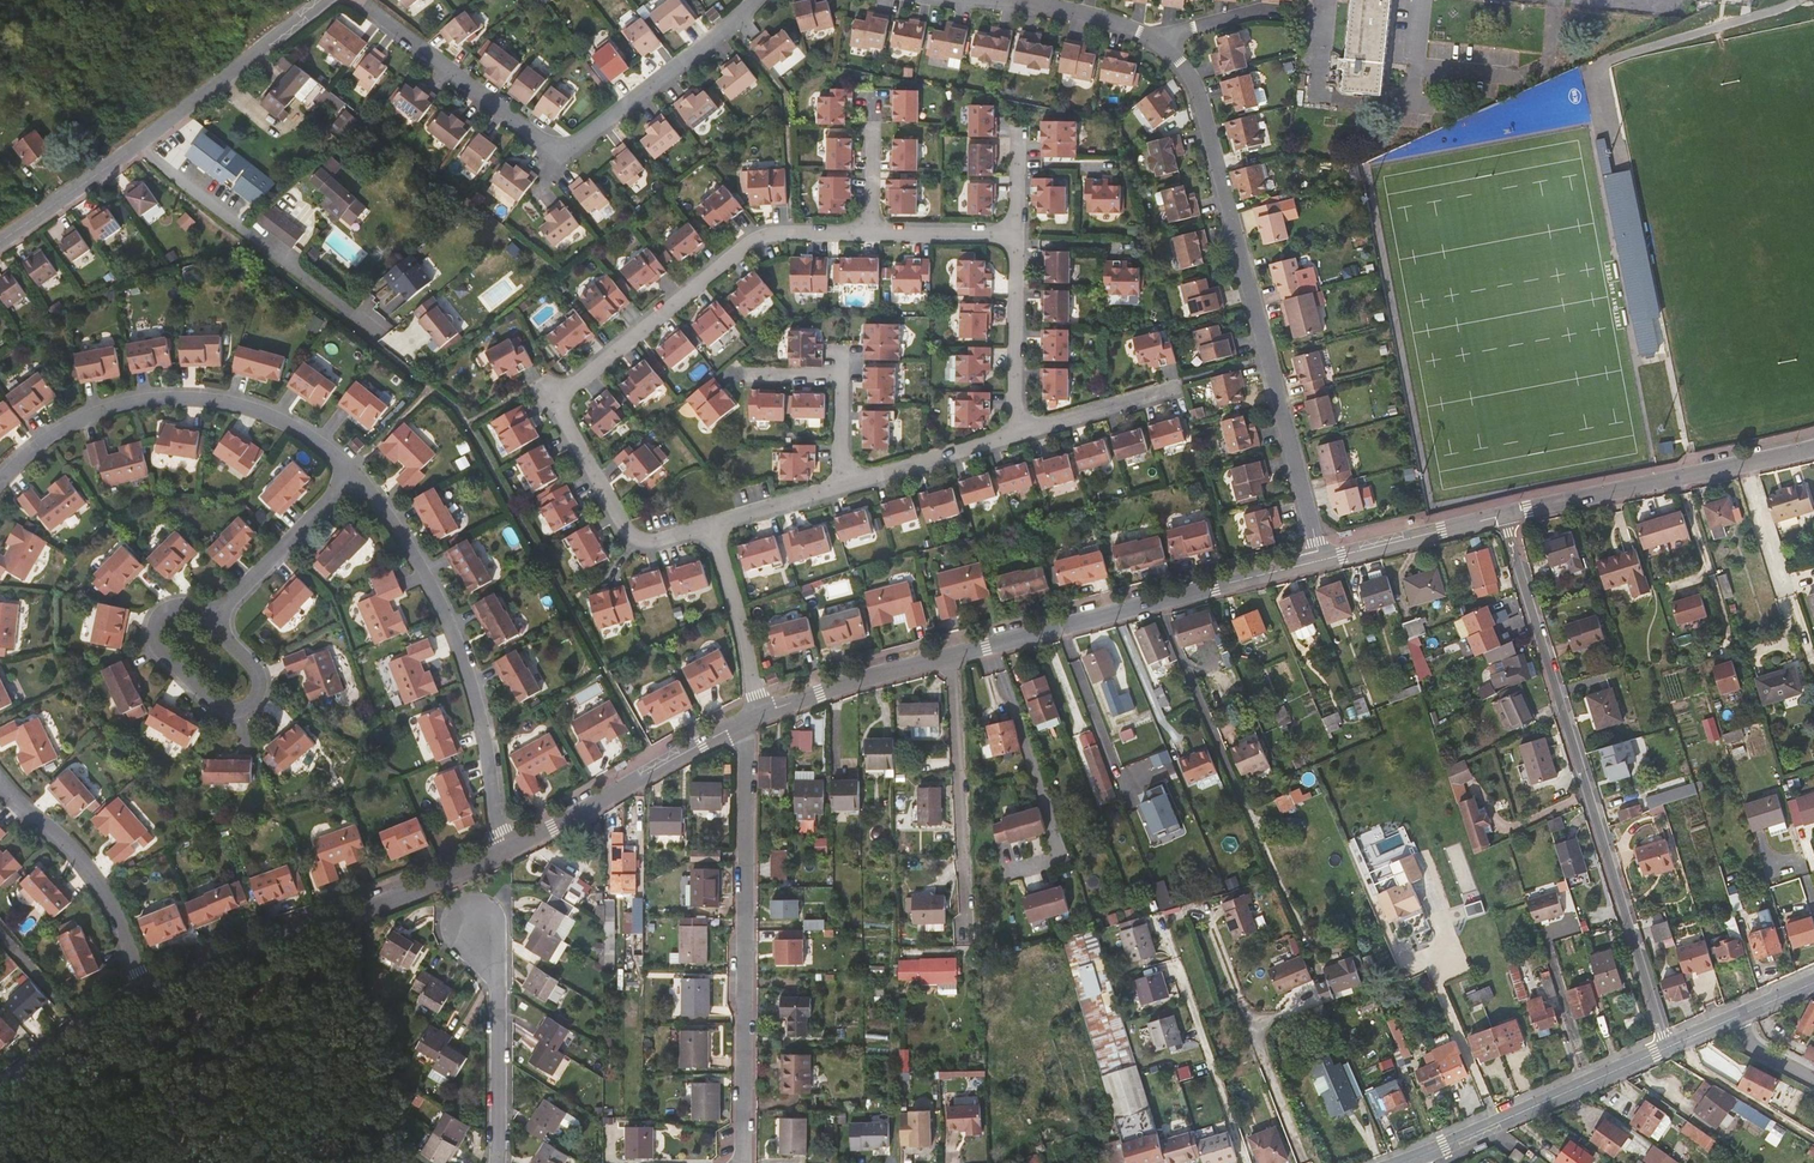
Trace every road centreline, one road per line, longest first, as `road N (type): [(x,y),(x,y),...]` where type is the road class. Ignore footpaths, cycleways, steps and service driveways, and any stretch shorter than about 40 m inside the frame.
road 1 (residential): [(867,231),(775,233),(745,243),(564,390),(562,421),(629,537),(656,540),(710,525)]
road 2 (residential): [(759,717),(853,684),(1322,561)]
road 3 (residential): [(1667,1047),(1505,515)]
road 4 (residential): [(1156,40),(1198,96),(1322,561)]
road 5 (residential): [(357,0),(542,143),(562,149),(583,142),(758,0)]
road 6 (residential): [(738,725),(748,756),(743,1162)]
road 7 (residential): [(503,853),(482,712),(454,626),(411,544),(356,476)]
road 8 (residential): [(356,476),(327,446),(264,410),(170,396),(70,423),(0,478)]
road 9 (residential): [(318,0),(127,151),(0,237)]
road 10 (residential): [(141,987),(400,899),(503,853)]
road 11 (residential): [(1505,515),(1813,450)]
road 12 (secondary): [(1667,1047),(1404,1162)]
road 13 (residential): [(212,621),(186,602),(162,609),(152,628),(155,649),(221,713),(243,714),(258,702),(257,666)]
road 14 (residential): [(503,853),(738,725)]
road 15 (residential): [(0,786),(88,868),(141,987)]
road 16 (residential): [(498,1162),(500,982),(475,923)]
road 17 (residential): [(1246,1162),(1178,961)]
road 18 (residential): [(356,476),(212,621)]
road 19 (residential): [(1014,434),(1019,233)]
road 20 (unclassified): [(759,717),(710,525)]
road 21 (residential): [(1322,561),(1505,515)]
road 22 (residential): [(847,485),(1014,434)]
road 23 (residential): [(988,0),(1083,13),(1156,40)]
road 24 (residential): [(0,1084),(82,1020),(141,987)]
road 25 (residential): [(1014,434),(1164,393)]
road 26 (residential): [(1019,233),(867,231)]
road 27 (residential): [(710,525),(847,485)]
road 28 (residential): [(1156,40),(1253,8),(1271,12)]

